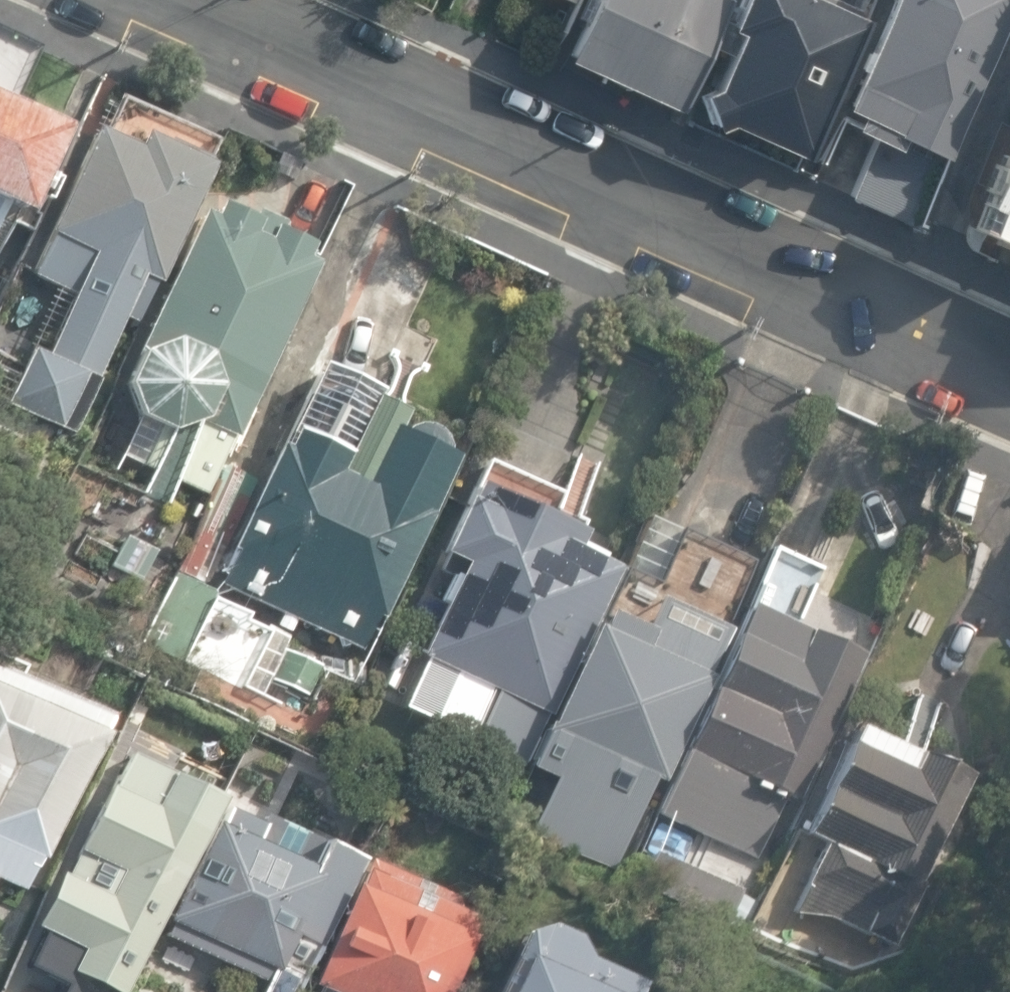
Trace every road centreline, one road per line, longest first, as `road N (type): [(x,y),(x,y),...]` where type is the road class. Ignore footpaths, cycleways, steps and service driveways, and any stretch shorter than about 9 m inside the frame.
road 1 (residential): [(182,0),(890,315),(1009,382)]

